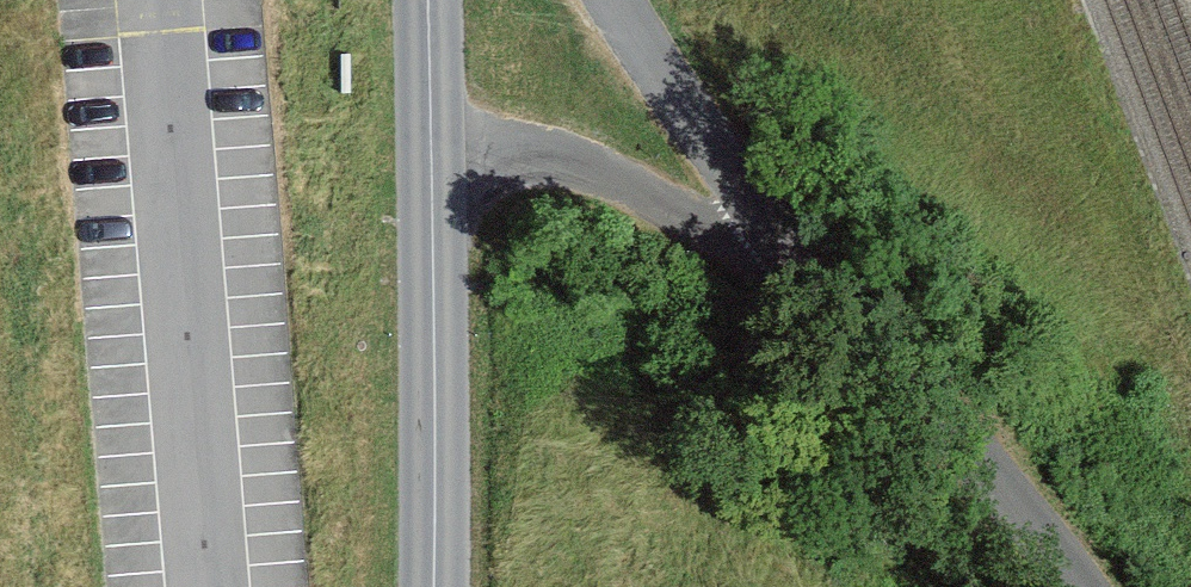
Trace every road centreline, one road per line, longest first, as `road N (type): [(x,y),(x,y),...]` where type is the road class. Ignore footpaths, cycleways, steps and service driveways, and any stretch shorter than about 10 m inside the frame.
road 1 (unclassified): [(1086,586),(775,251)]
road 2 (tertiary): [(432,586),(437,137)]
road 3 (unclassified): [(775,251),(596,173),(437,137)]
road 4 (unclassified): [(775,251),(620,0)]
road 5 (tertiary): [(437,137),(431,0)]

